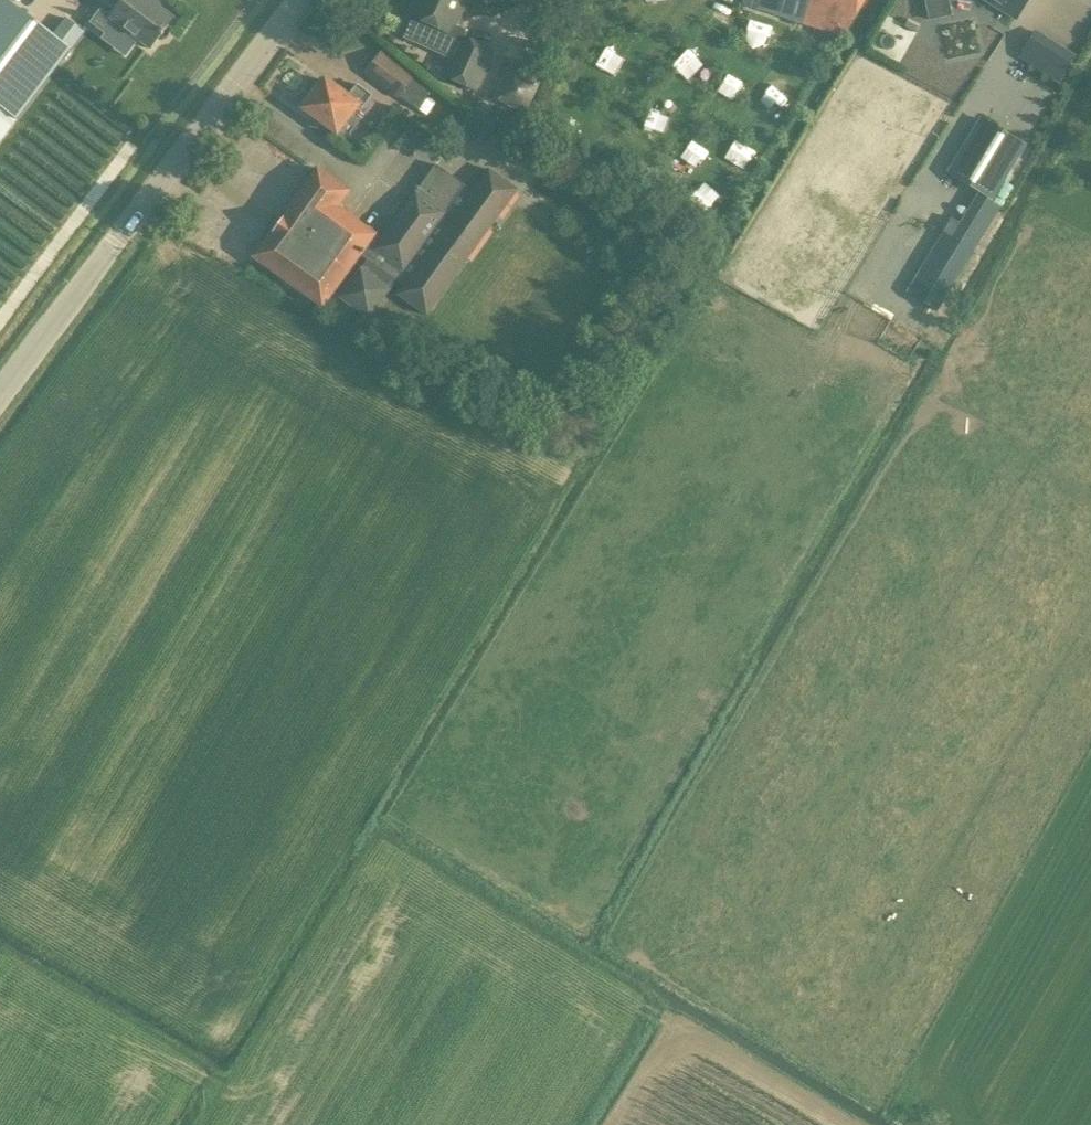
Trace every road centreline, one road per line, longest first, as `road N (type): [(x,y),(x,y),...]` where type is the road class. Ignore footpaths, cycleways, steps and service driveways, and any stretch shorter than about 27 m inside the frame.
road 1 (unclassified): [(0,374),(297,0)]

